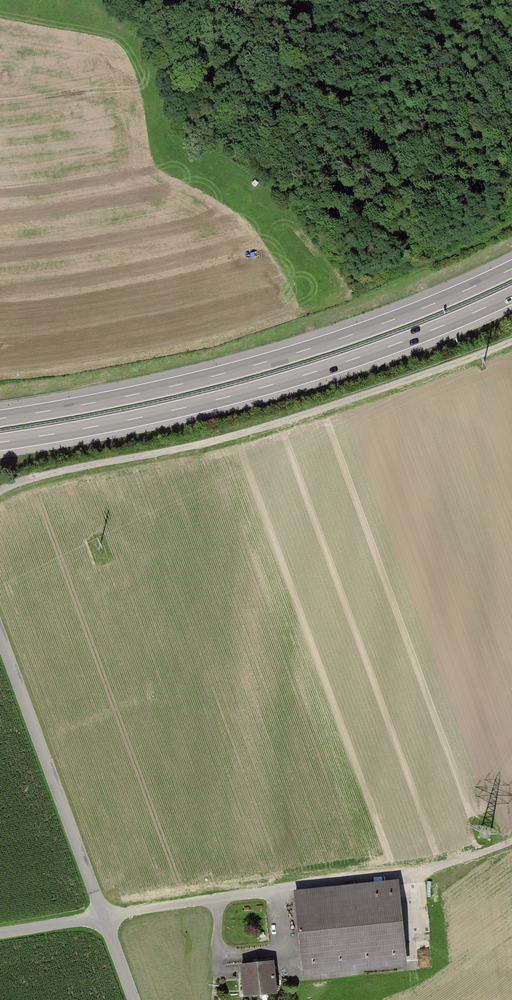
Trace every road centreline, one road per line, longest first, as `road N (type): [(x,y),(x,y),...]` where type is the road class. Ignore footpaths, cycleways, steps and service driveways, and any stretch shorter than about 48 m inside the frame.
road 1 (motorway): [(511,269),(261,363),(0,418)]
road 2 (motorway): [(0,442),(263,387),(511,295)]
road 3 (track): [(0,490),(277,423),(511,341)]
road 4 (track): [(511,841),(419,873),(103,917)]
road 5 (tertiary): [(0,635),(103,917)]

